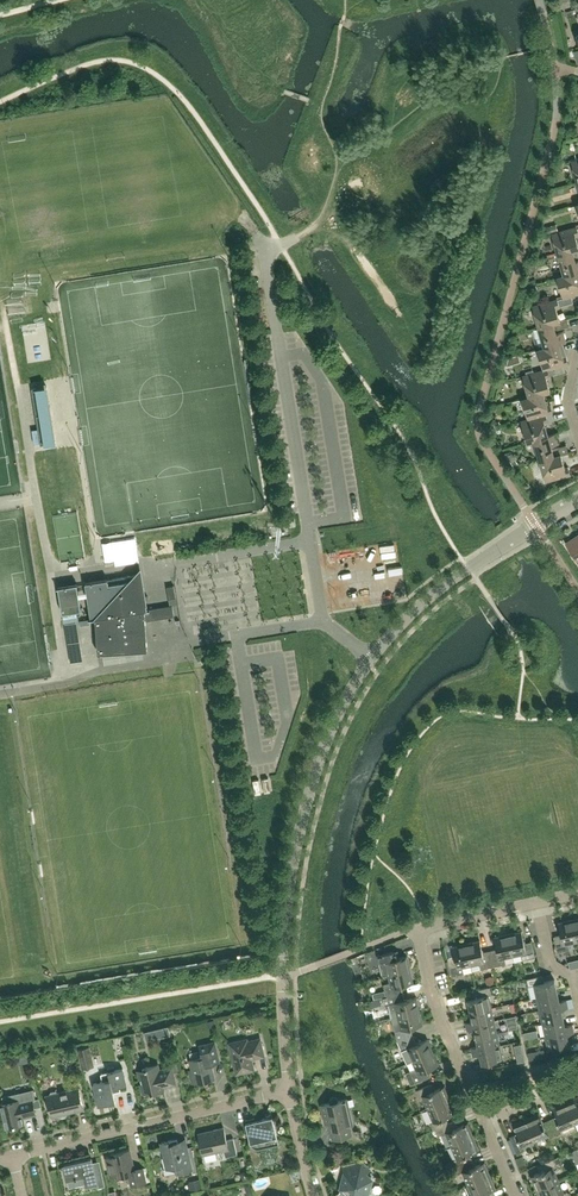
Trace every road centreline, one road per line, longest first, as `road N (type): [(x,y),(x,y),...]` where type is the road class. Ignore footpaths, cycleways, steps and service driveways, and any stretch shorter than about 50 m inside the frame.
road 1 (tertiary): [(289,1092),(288,897),(305,810),(338,717),(372,658),(413,611),(577,500)]
road 2 (residential): [(483,1122),(437,1010),(417,929),(536,901)]
road 3 (residential): [(12,1157),(289,1092)]

